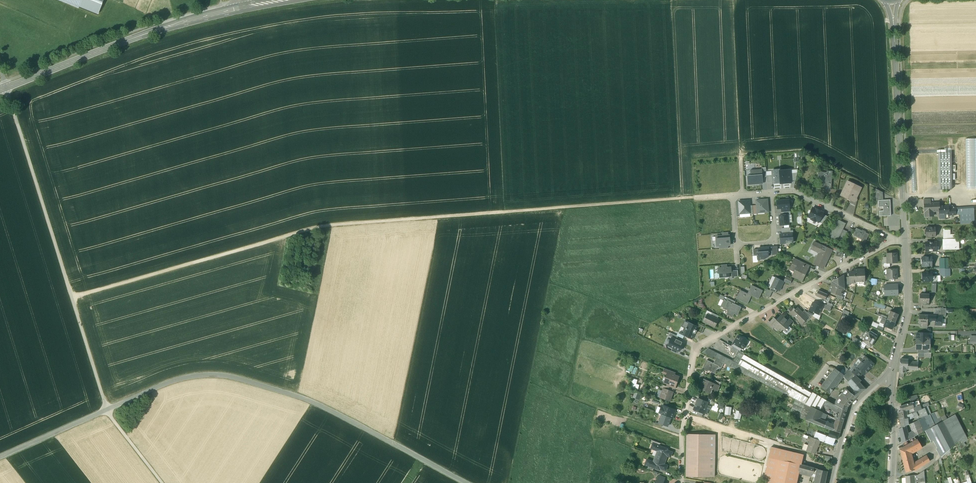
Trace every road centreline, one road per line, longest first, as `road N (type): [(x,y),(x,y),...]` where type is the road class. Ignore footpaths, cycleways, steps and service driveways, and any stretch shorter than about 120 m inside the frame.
road 1 (track): [(72,298),(324,227),(695,198)]
road 2 (unclassified): [(466,482),(317,404),(214,375),(173,381),(0,459)]
road 3 (residential): [(681,482),(696,347),(895,239)]
road 4 (track): [(4,89),(107,410)]
road 5 (tertiary): [(242,8),(4,89)]
road 6 (residential): [(905,241),(893,2)]
road 7 (track): [(686,416),(805,453),(804,461),(834,470)]
road 8 (residential): [(891,377),(908,309),(905,241)]
road 9 (residential): [(895,239),(793,192),(771,194)]
road 10 (residential): [(891,377),(852,408),(831,482)]

